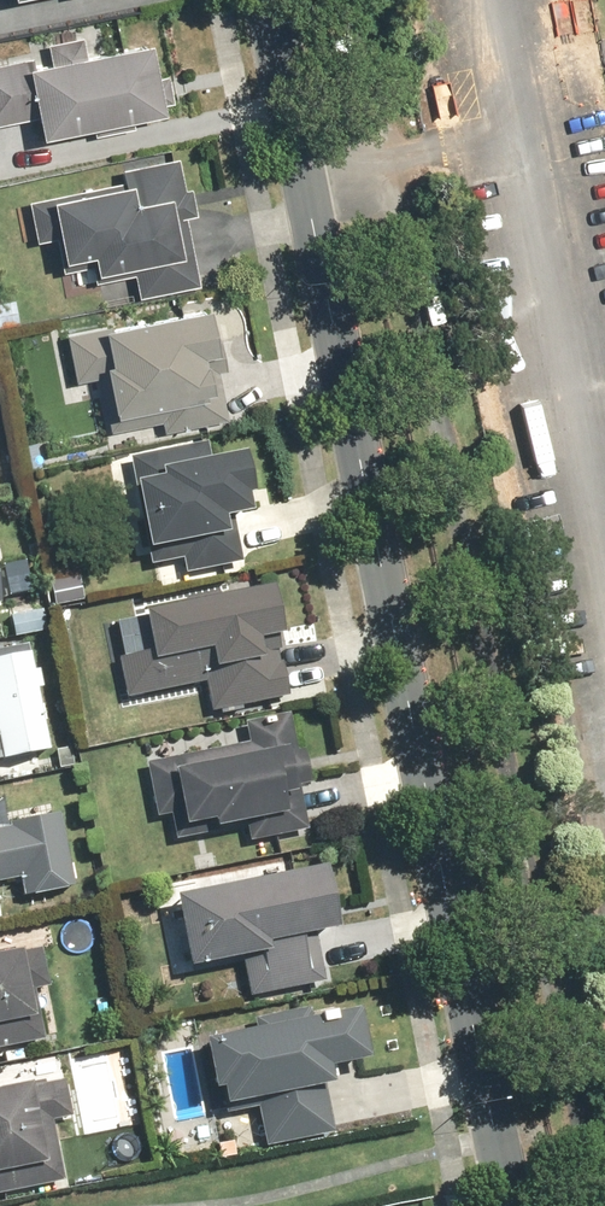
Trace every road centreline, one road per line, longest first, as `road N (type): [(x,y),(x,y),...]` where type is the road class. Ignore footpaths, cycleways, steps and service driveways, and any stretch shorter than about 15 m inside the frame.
road 1 (residential): [(268,0),(514,1205)]
road 2 (track): [(370,0),(598,1205)]

